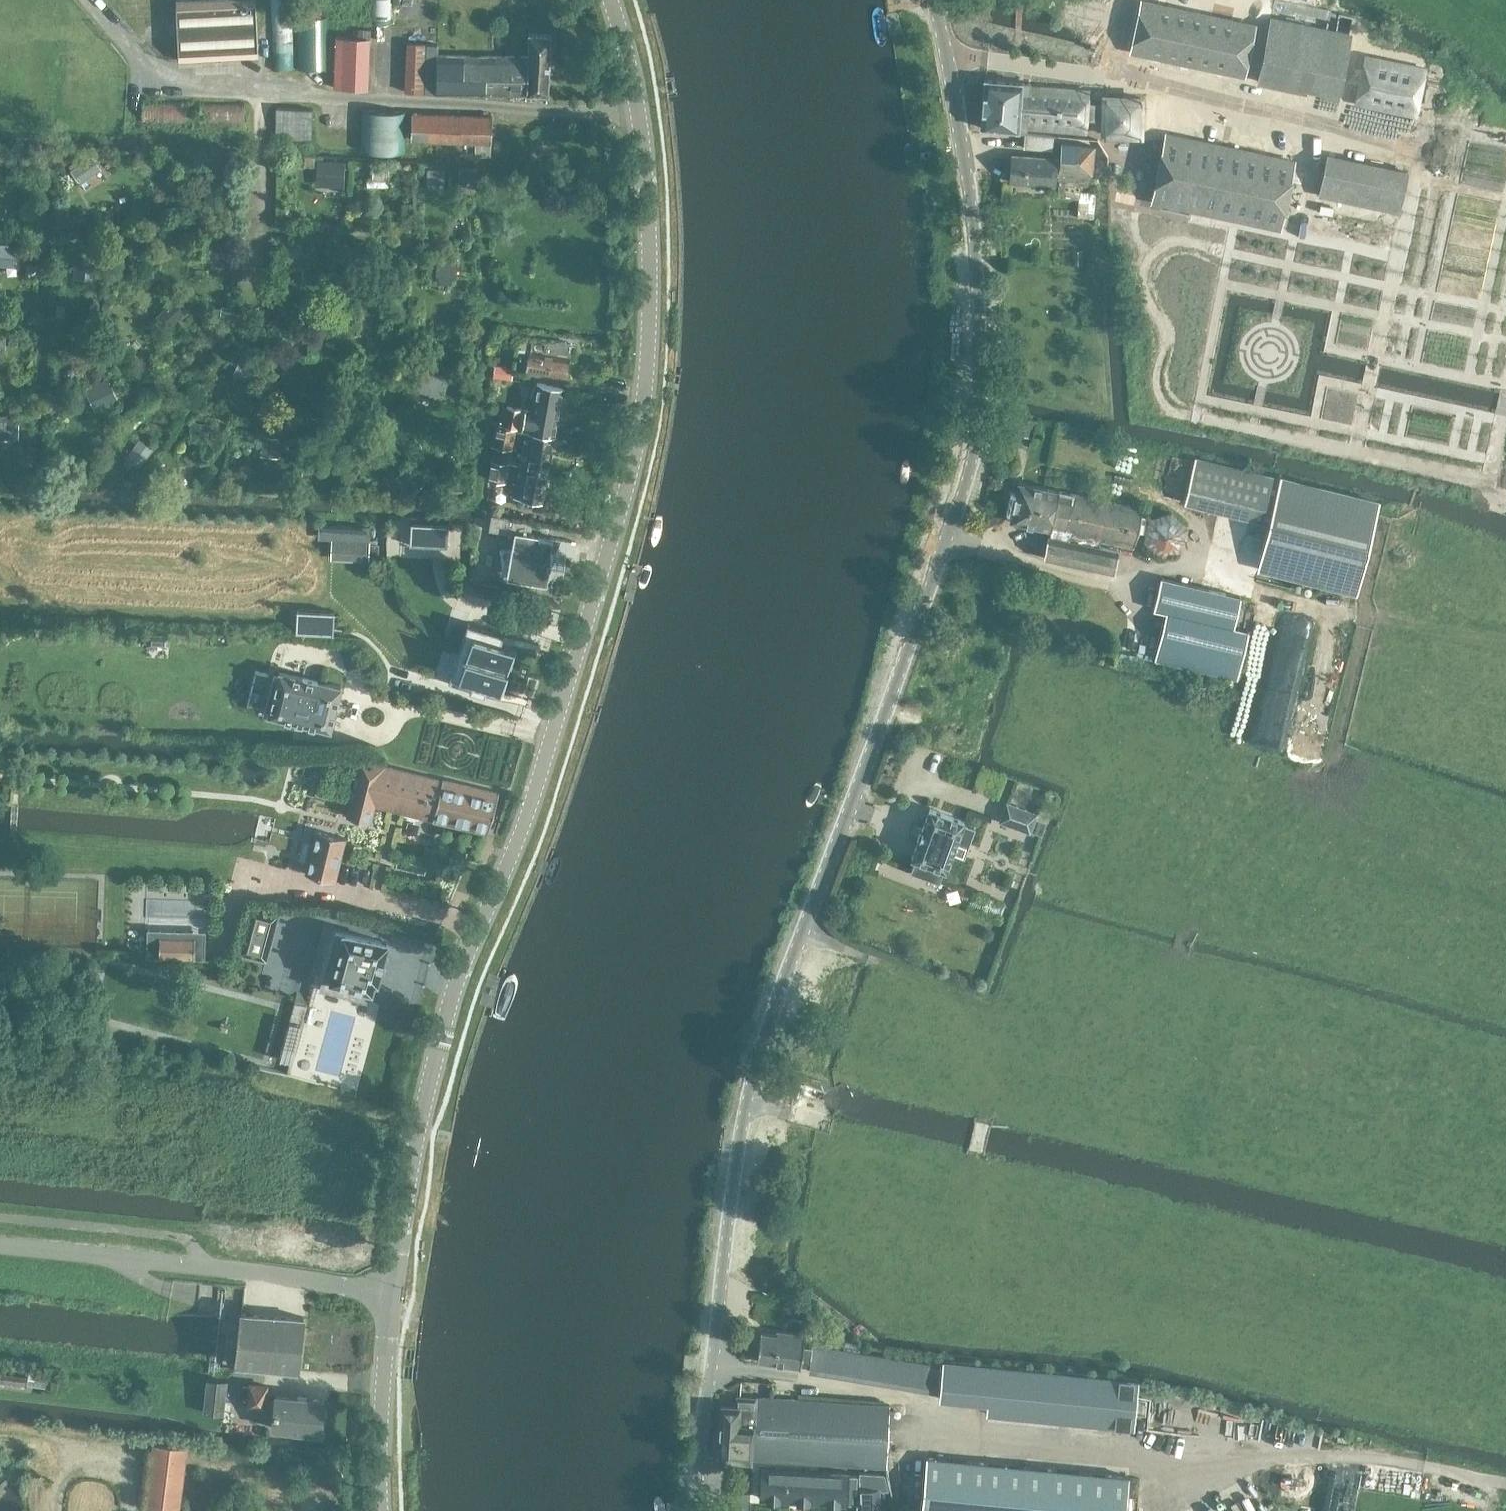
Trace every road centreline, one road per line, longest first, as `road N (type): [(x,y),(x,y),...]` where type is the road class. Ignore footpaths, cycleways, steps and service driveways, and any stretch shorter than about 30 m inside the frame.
road 1 (unclassified): [(696,1510),(695,1467),(752,1096),(803,933),(919,632),(968,467),(986,362),(982,227),(930,0)]
road 2 (tertiary): [(387,1292),(450,1003),(519,825),(630,483),(650,316),(647,117),(616,0)]
road 3 (track): [(1505,1485),(1404,1462),(1282,1453),(1187,1462),(1116,1458),(997,1434),(932,1405),(714,1363)]
road 4 (track): [(1505,640),(1288,603),(1244,592),(1215,572),(1154,572),(1113,583),(946,541)]
road 5 (unclassified): [(387,1292),(0,1245)]
road 6 (track): [(974,1160),(985,1077),(967,1028),(925,986),(879,965)]
road 7 (tertiary): [(385,1510),(387,1292)]

